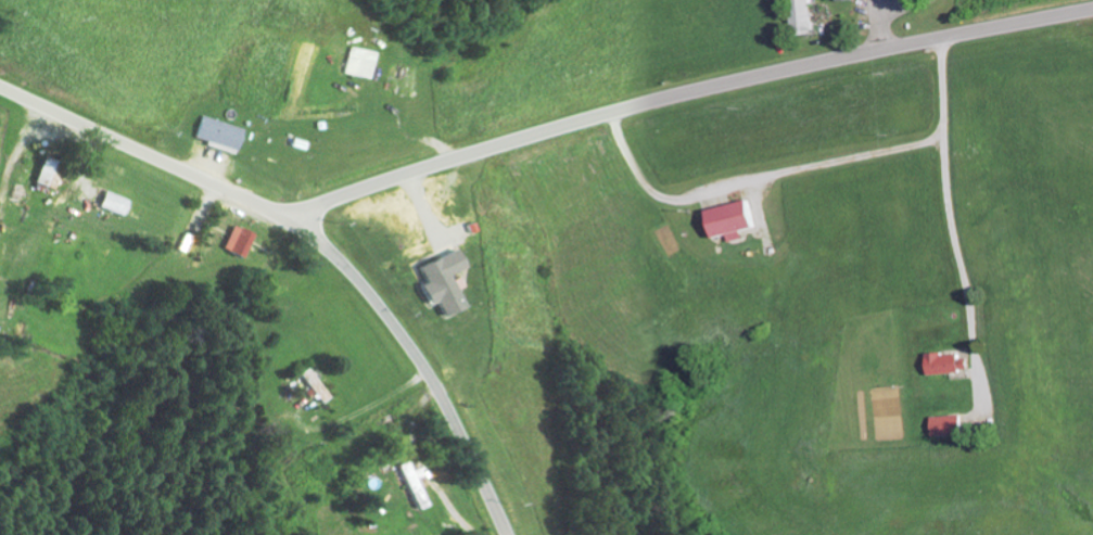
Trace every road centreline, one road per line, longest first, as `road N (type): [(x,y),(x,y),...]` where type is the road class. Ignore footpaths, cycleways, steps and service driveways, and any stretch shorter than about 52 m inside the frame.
road 1 (secondary): [(1092,9),(574,119),(287,212),(246,201),(0,84)]
road 2 (secondary): [(502,534),(423,367),(301,211)]

